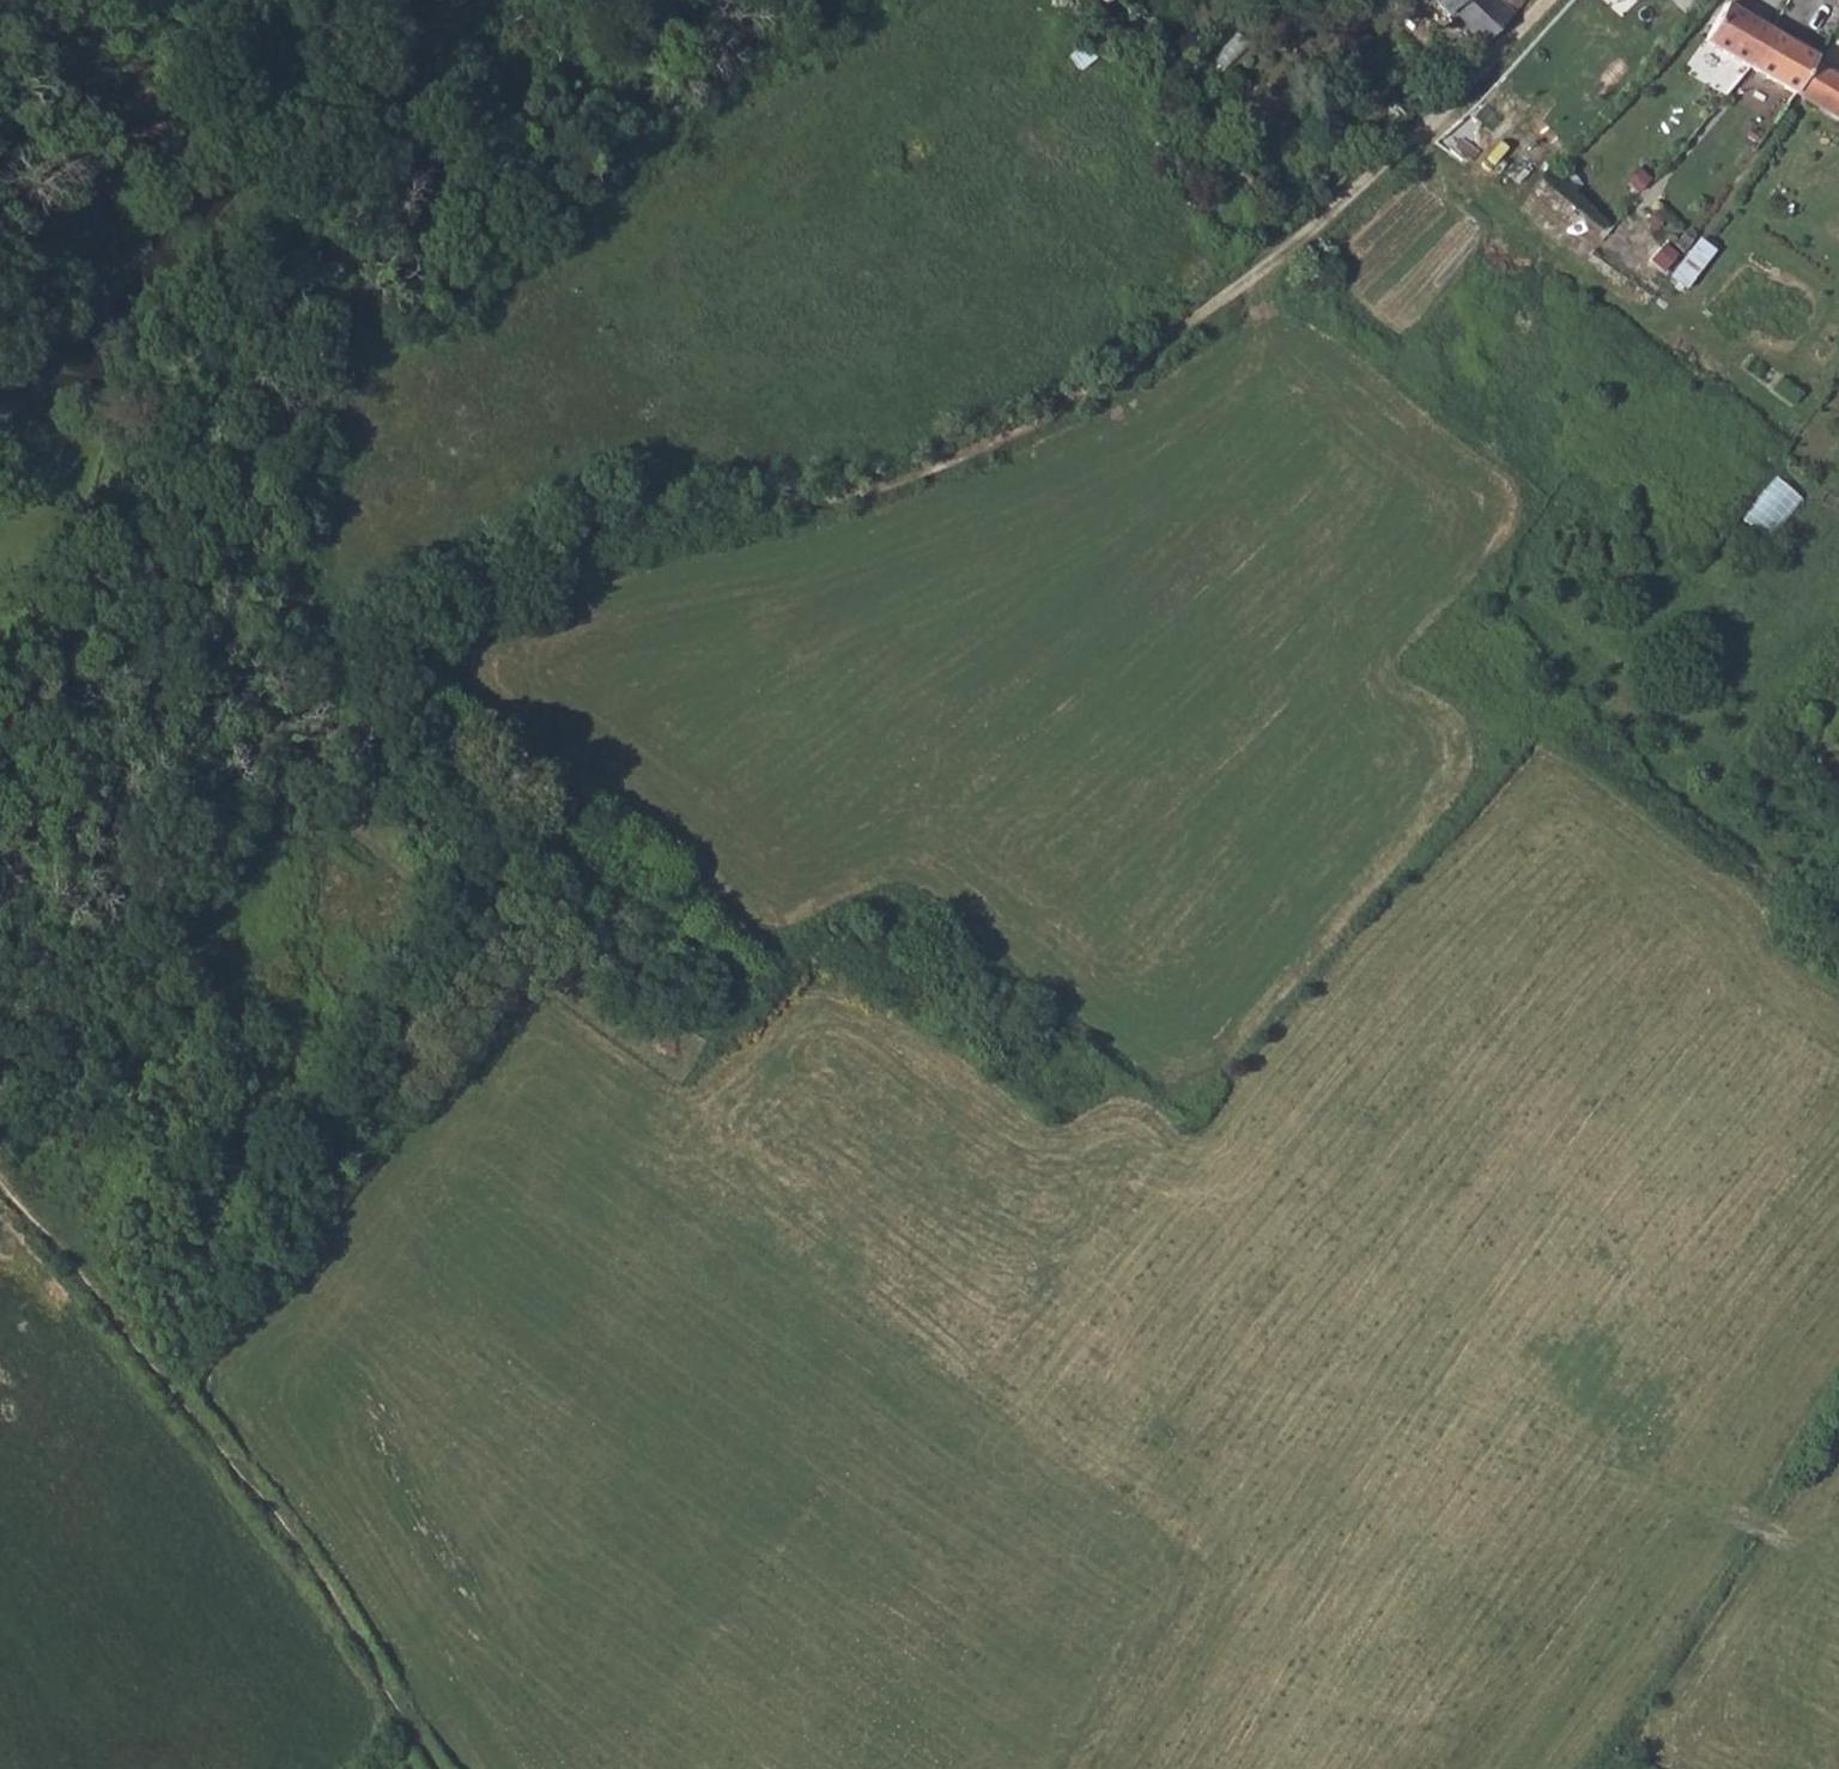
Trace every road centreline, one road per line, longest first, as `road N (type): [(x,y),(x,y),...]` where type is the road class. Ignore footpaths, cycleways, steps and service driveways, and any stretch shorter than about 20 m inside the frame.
road 1 (track): [(901,485),(1080,392),(1261,272),(1378,171),(1551,0)]

